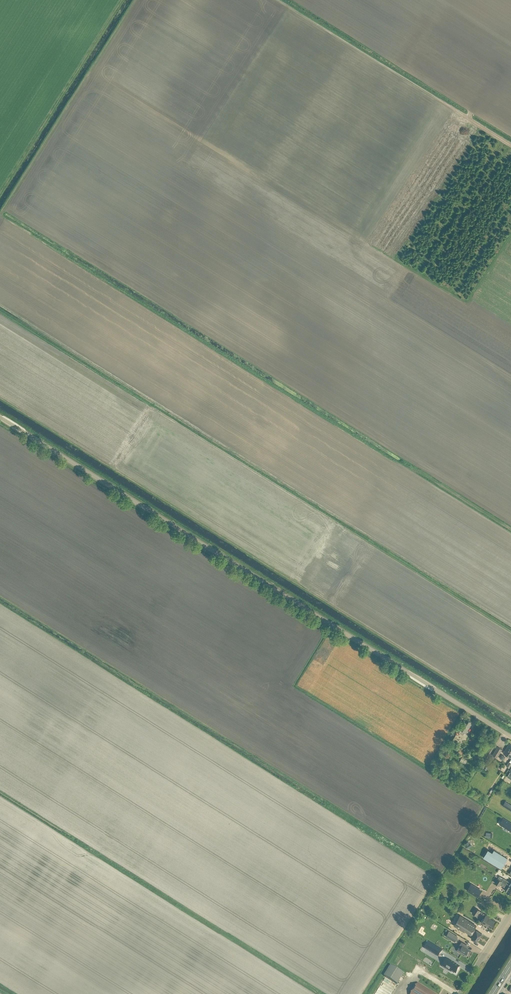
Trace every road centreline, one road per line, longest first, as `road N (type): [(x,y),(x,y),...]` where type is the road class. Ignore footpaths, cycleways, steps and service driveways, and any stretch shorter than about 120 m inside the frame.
road 1 (unclassified): [(510,736),(0,417)]
road 2 (track): [(510,145),(291,7)]

